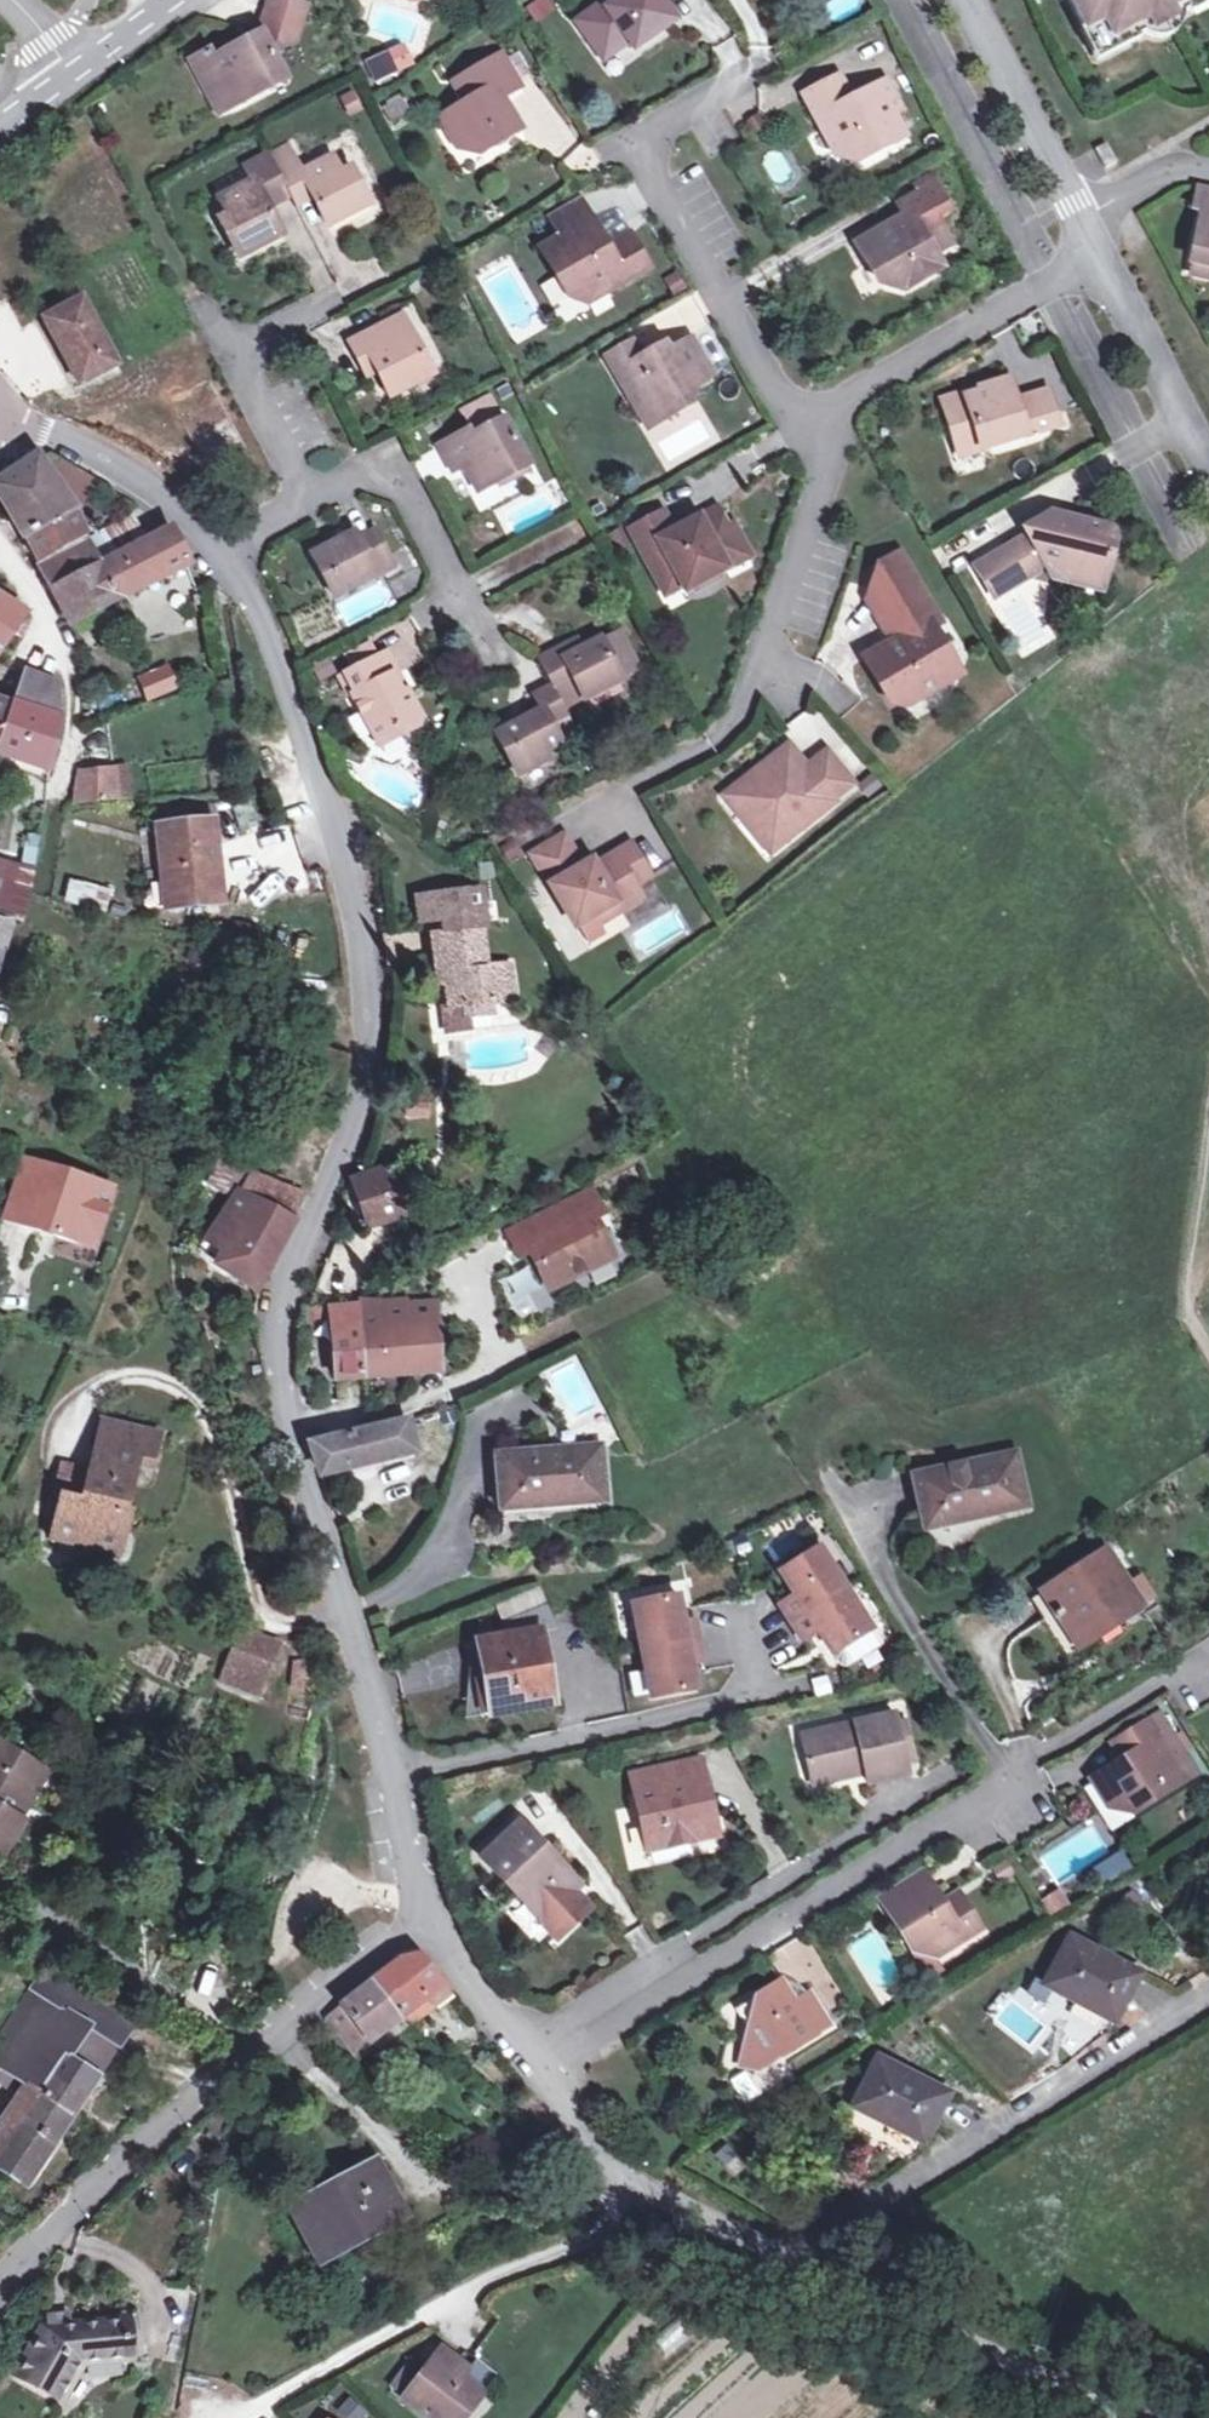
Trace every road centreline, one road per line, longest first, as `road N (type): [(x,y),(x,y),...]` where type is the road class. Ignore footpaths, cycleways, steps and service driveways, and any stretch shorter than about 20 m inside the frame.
road 1 (residential): [(222,564),(261,615),(362,943),(369,1014),(362,1084),(283,1299),(279,1336),(303,1469),(397,1779),(420,1904)]
road 2 (residential): [(1012,1787),(533,2061)]
road 3 (residential): [(800,2264),(1208,2000)]
road 4 (residential): [(641,2187),(228,2417)]
road 5 (residential): [(251,2052),(99,2195),(0,2309)]
road 6 (residential): [(800,2264),(1119,2417)]
road 7 (residential): [(823,415),(781,409),(638,154)]
road 8 (residential): [(1100,253),(823,415)]
road 9 (residential): [(972,0),(1100,253)]
road 10 (residential): [(823,415),(825,453),(758,682)]
road 11 (residential): [(297,509),(233,347),(326,306)]
road 12 (residential): [(0,417),(91,453),(146,486),(222,564)]
road 13 (residential): [(297,509),(390,468),(466,614)]
road 14 (residential): [(251,2052),(18,1927)]
road 15 (residential): [(1100,253),(1208,470)]
road 16 (residential): [(420,1904),(251,2052)]
road 17 (residential): [(420,1904),(484,2003),(533,2061)]
road 18 (residential): [(641,2187),(800,2264)]
road 19 (residential): [(533,2061),(641,2187)]

